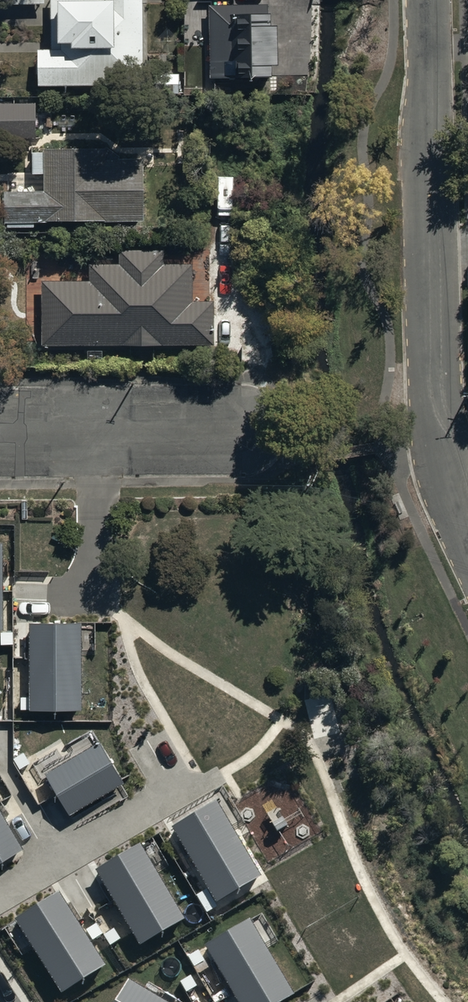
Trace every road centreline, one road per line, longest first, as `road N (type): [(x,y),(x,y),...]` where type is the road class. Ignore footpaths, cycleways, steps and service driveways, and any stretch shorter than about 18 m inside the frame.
road 1 (residential): [(430,0),(435,385),(442,447),(467,522)]
road 2 (residential): [(0,437),(252,435)]

